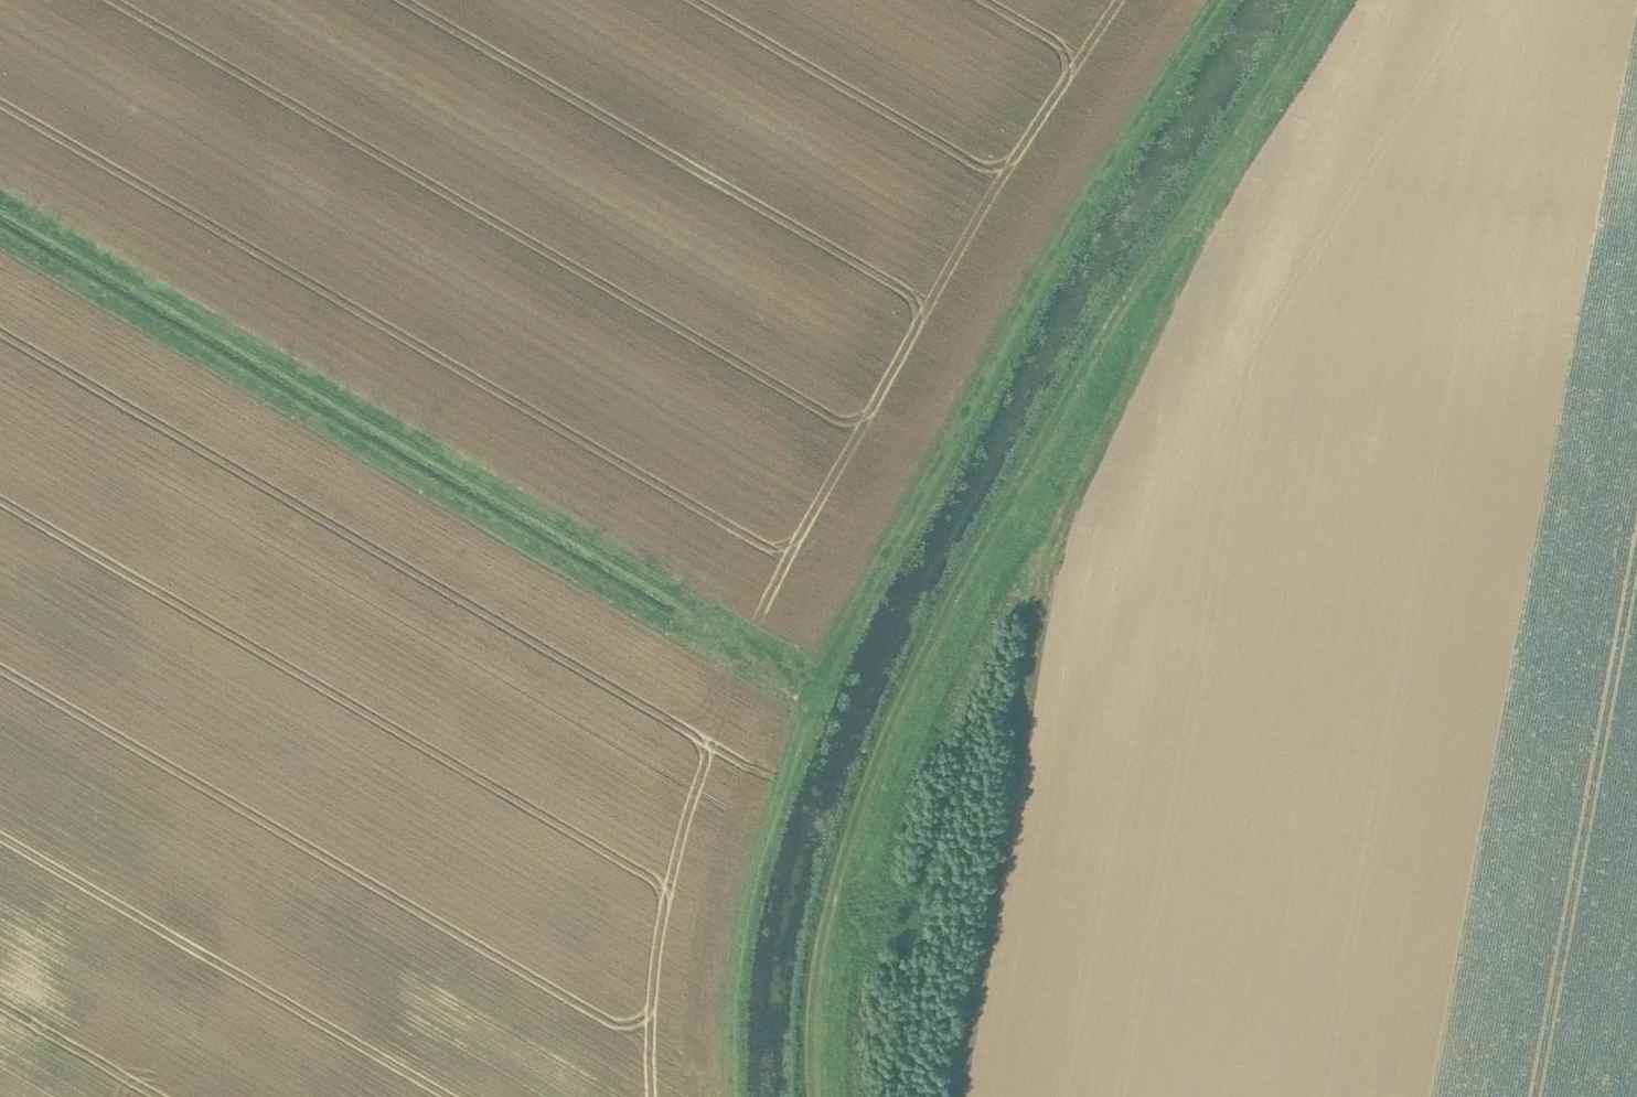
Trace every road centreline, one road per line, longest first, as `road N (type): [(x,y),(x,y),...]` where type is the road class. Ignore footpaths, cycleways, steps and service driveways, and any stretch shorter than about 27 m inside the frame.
road 1 (track): [(829,1096),(829,996),(842,892),(930,662),(1327,0)]

